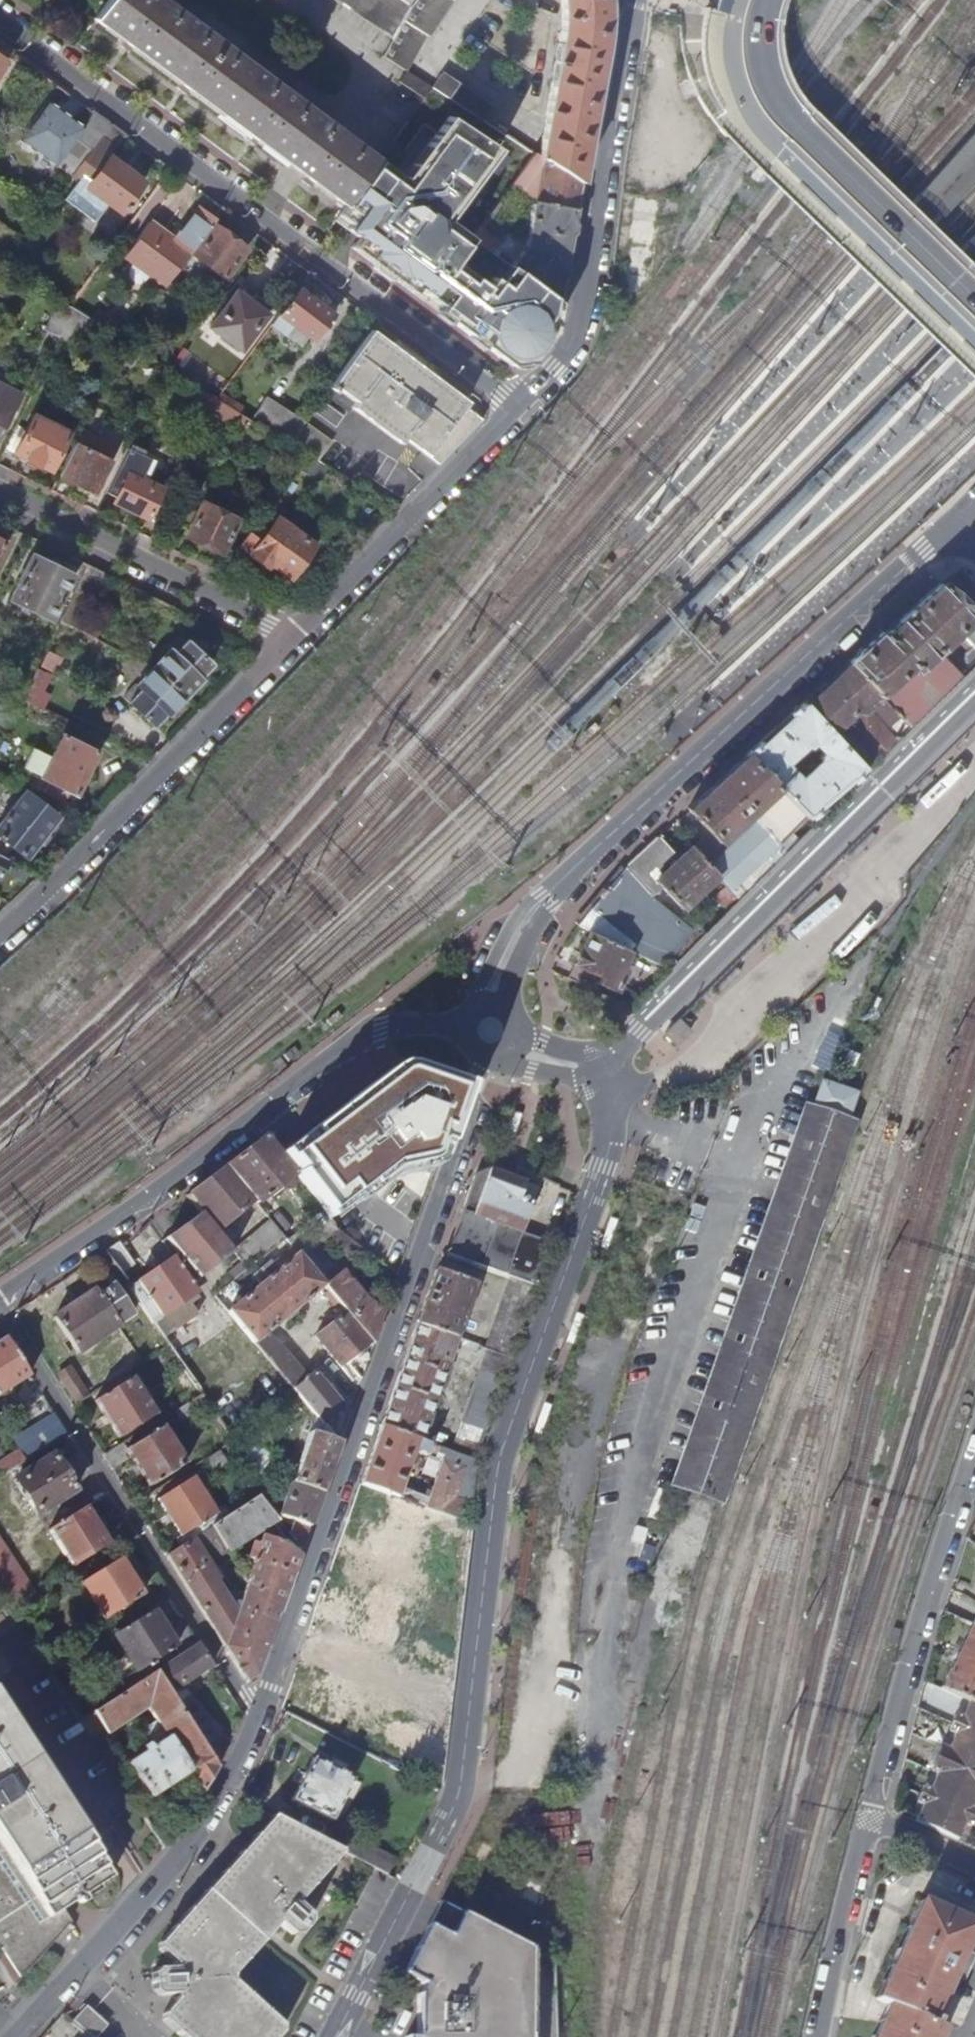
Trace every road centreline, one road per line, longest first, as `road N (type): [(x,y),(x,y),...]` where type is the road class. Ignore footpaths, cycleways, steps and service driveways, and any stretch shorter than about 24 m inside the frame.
road 1 (residential): [(17,2036),(195,1841),(257,1716),(391,1343),(490,1031)]
road 2 (residential): [(938,540),(543,900),(503,961),(490,1031)]
road 3 (residential): [(516,407),(0,23)]
road 4 (residential): [(490,1031),(406,1025),(342,1050),(0,1300)]
road 5 (residential): [(608,1080),(648,1018),(974,687)]
road 6 (residential): [(637,0),(582,314),(565,353),(516,407)]
road 7 (residential): [(297,635),(0,930)]
road 8 (tertiary): [(754,0),(741,41),(760,89),(974,298)]
road 9 (residential): [(974,1449),(868,1818)]
road 10 (residential): [(0,492),(297,635)]
road 11 (residential): [(516,407),(297,635)]
road 12 (residential): [(868,1818),(816,2036)]
road 13 (unclassified): [(410,1892),(334,2036)]
road 14 (residential): [(608,1080),(535,1057),(490,1031)]

